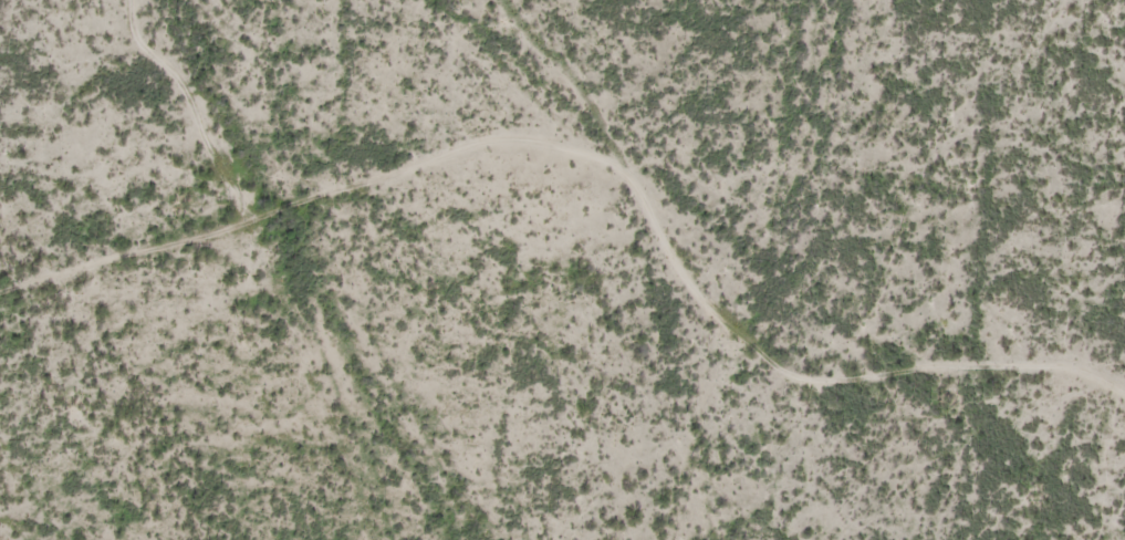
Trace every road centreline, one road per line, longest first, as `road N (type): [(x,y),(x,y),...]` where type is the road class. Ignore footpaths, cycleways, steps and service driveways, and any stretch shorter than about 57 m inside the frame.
road 1 (residential): [(0,292),(592,89),(775,30),(825,28)]
road 2 (residential): [(535,0),(737,305),(812,378),(918,368),(1080,371),(1124,395)]
road 3 (residential): [(796,363),(819,303),(825,28),(833,0)]

